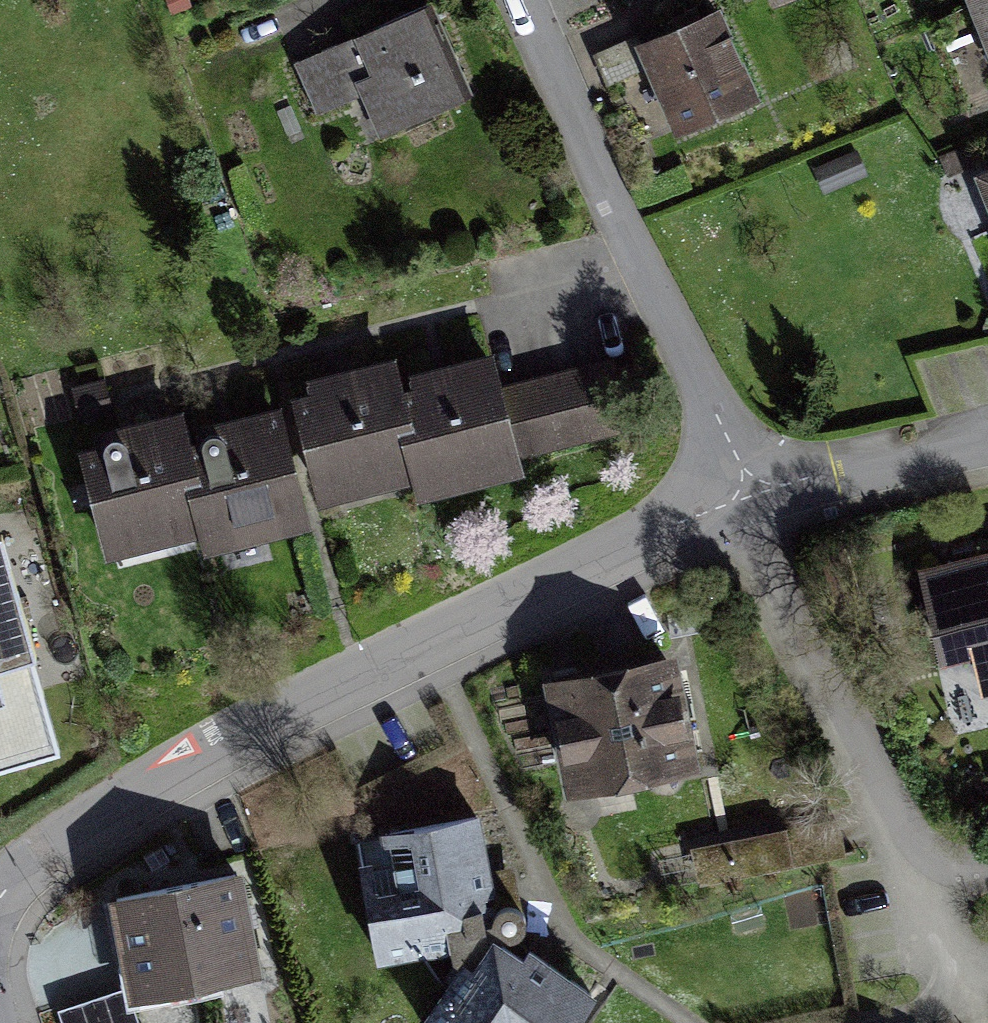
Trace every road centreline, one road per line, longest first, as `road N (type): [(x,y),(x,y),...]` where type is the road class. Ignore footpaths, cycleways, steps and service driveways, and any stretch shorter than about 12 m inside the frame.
road 1 (residential): [(754,493),(244,735),(37,860),(0,897)]
road 2 (residential): [(987,971),(975,973),(754,493)]
road 3 (residential): [(754,493),(534,0)]
road 4 (residential): [(987,439),(754,493)]

